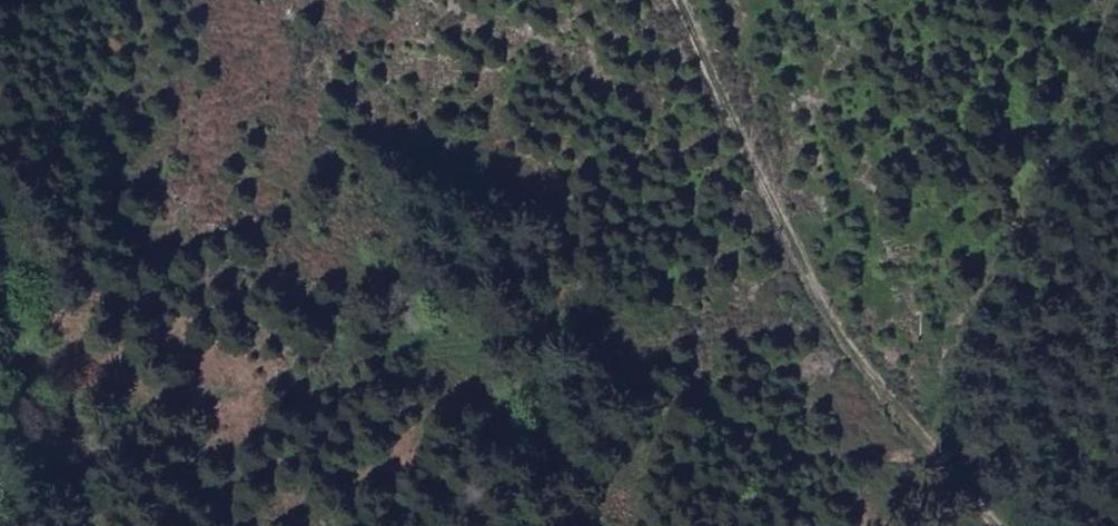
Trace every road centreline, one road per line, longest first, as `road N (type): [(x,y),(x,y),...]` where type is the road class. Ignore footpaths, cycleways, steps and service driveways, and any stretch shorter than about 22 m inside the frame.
road 1 (track): [(1001,525),(890,401),(828,317),(677,0)]
road 2 (track): [(1109,0),(918,430)]

